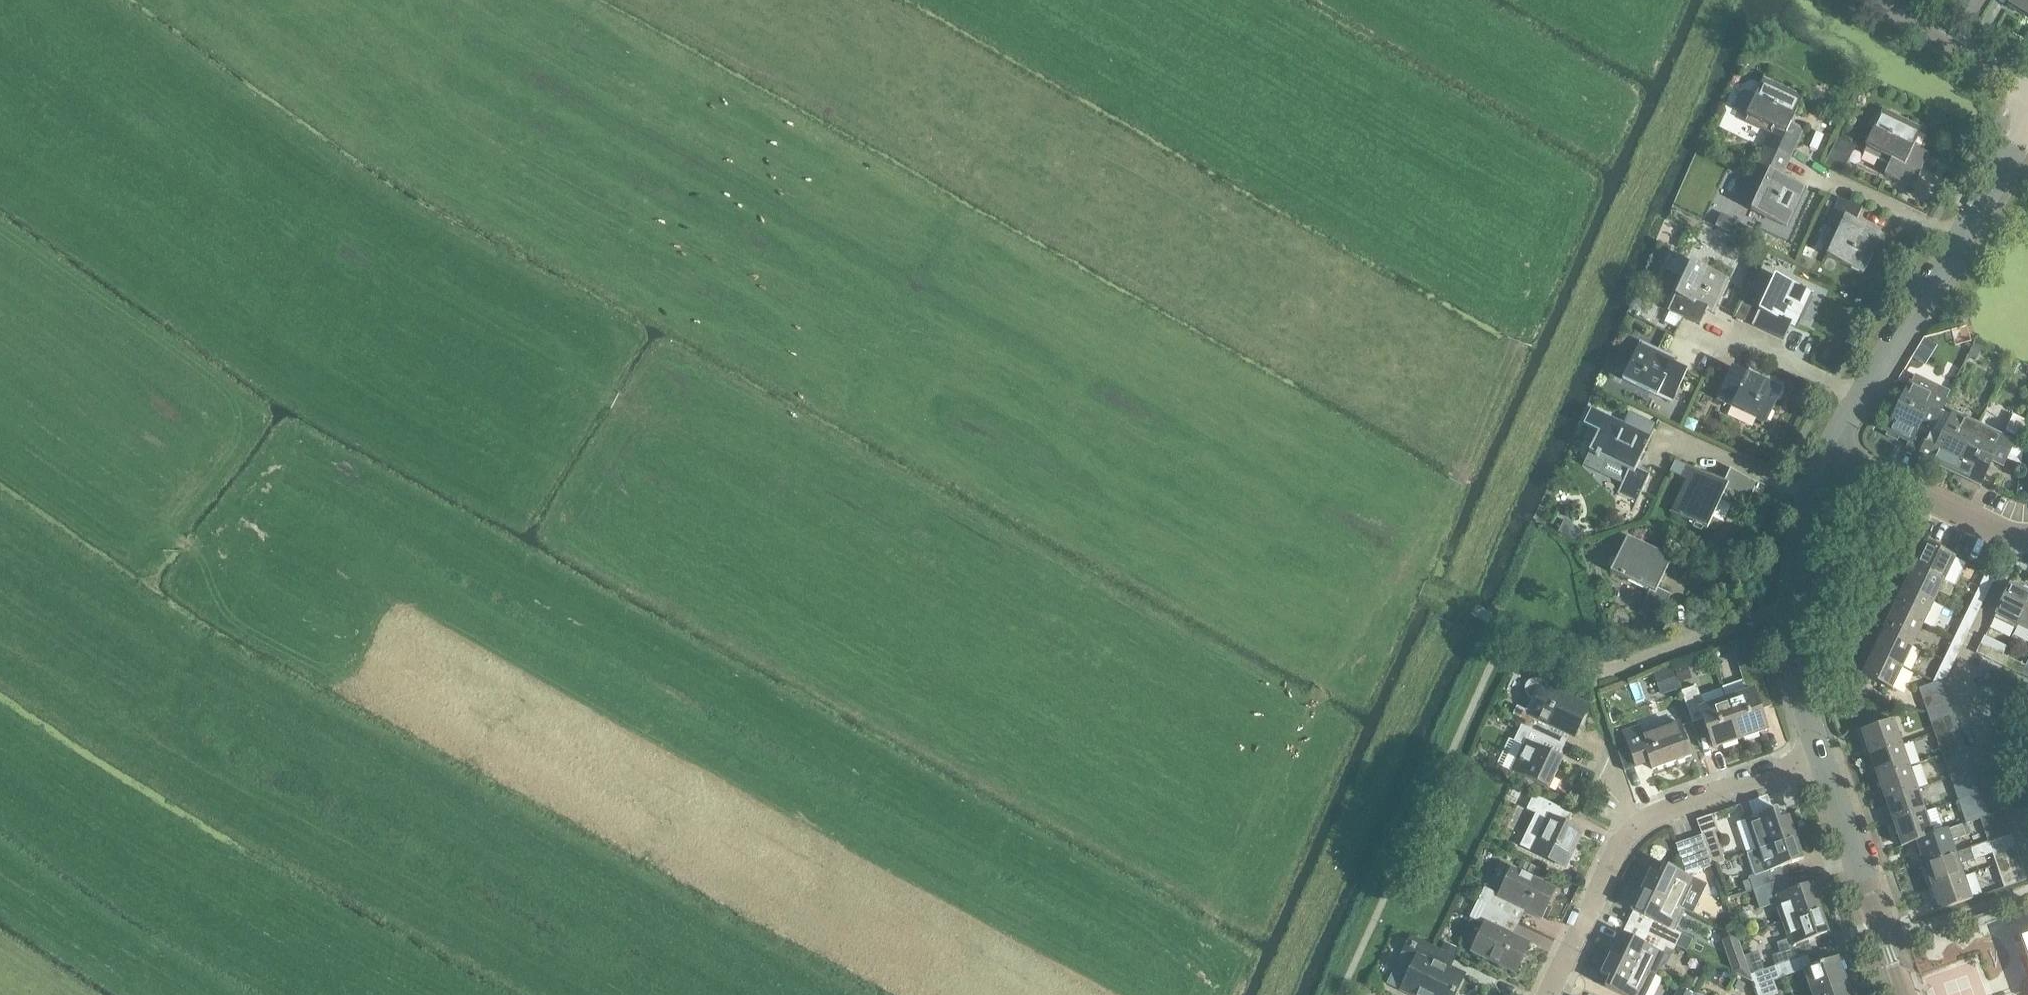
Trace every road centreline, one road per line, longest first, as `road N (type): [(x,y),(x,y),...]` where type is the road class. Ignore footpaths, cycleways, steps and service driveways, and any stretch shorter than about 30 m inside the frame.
road 1 (residential): [(1904,994),(1821,757)]
road 2 (residential): [(2027,543),(2015,547),(1827,452)]
road 3 (residential): [(1601,671),(1790,608)]
road 4 (residential): [(1635,822),(1821,757)]
road 5 (residential): [(1548,994),(1635,822)]
road 6 (unclassified): [(2027,94),(1869,0)]
road 7 (residential): [(1860,397),(1963,245)]
road 8 (residential): [(1821,757),(1795,661),(1790,608)]
road 9 (residential): [(1828,178),(1963,245)]
road 10 (residential): [(1684,441),(1810,496)]
road 11 (residential): [(1738,338),(1860,397)]
road 12 (residential): [(1963,245),(2027,135)]

